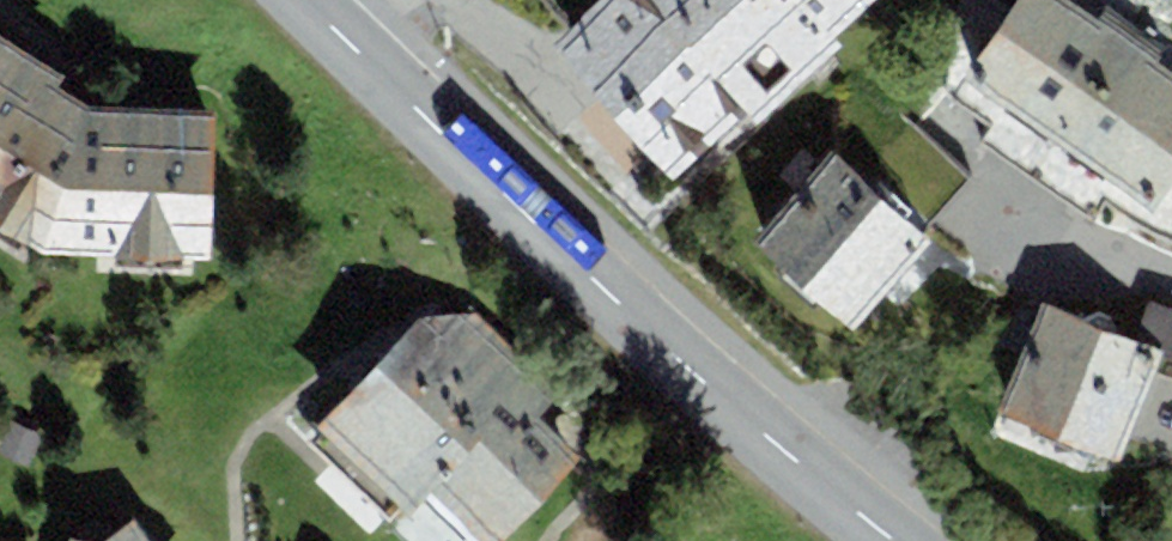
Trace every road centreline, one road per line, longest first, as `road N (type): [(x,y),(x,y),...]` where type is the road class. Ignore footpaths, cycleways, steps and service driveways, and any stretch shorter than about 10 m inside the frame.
road 1 (tertiary): [(305,0),(592,278),(893,540)]

